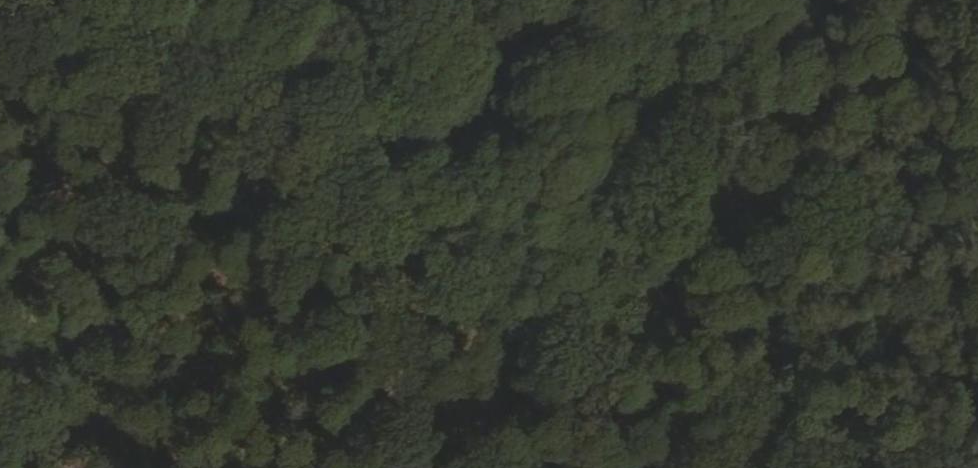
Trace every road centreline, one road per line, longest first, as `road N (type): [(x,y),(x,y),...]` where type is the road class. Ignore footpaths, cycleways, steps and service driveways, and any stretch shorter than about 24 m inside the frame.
road 1 (track): [(27,0),(607,365),(757,433),(977,456)]
road 2 (track): [(607,365),(823,0)]

